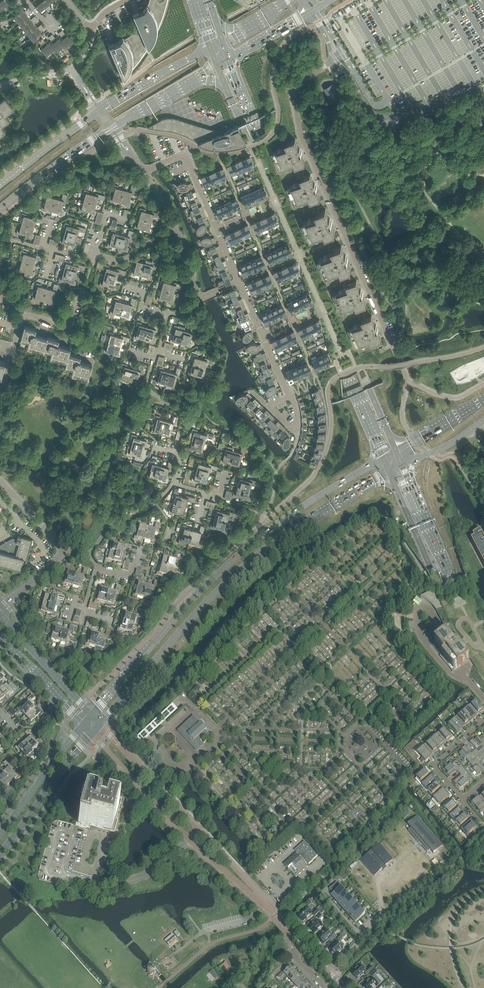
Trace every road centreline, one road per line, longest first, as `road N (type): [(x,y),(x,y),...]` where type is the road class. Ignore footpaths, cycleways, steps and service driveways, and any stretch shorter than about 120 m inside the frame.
road 1 (primary): [(395,452),(240,91)]
road 2 (primary): [(226,88),(373,435)]
road 3 (secondary): [(368,467),(221,570),(92,715)]
road 4 (secondary): [(101,724),(255,557),(357,491)]
road 5 (residential): [(373,299),(300,131),(294,96),(298,84),(334,59)]
road 6 (tertiary): [(259,898),(101,724)]
road 7 (tertiary): [(92,734),(189,839),(259,898)]
road 8 (primary): [(396,489),(483,664)]
road 9 (residential): [(142,172),(185,154),(240,281)]
road 10 (primary): [(483,643),(414,494)]
road 11 (residential): [(483,699),(425,644),(419,606),(431,610),(445,634)]
road 12 (secondary): [(0,854),(92,734)]
road 13 (secondary): [(0,209),(111,128)]
road 14 (secondary): [(83,725),(0,834)]
road 15 (tertiary): [(92,715),(0,615)]
road 16 (secondary): [(99,109),(0,186)]
road 17 (residential): [(240,281),(290,396)]
road 18 (tertiary): [(0,635),(83,725)]
road 19 (residential): [(67,330),(23,317),(0,386)]

